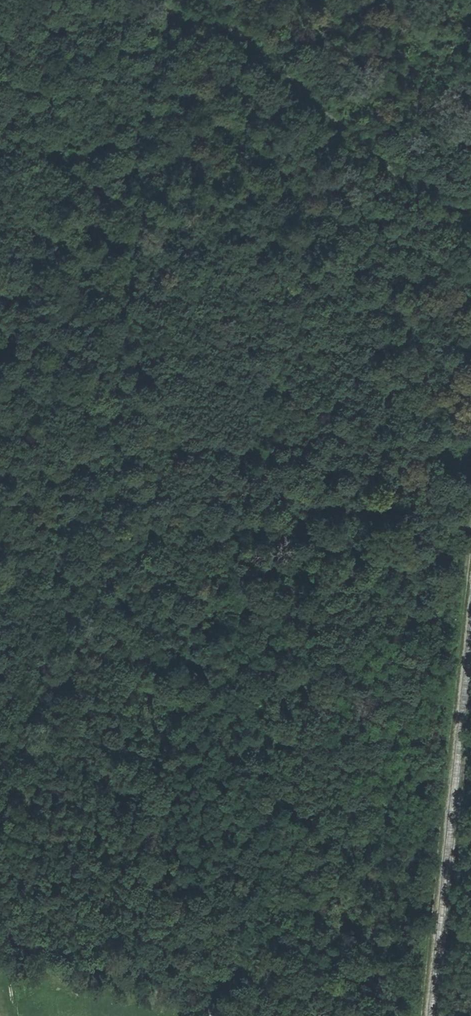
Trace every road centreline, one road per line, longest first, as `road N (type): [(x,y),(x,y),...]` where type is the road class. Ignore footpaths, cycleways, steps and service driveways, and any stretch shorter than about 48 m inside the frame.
road 1 (track): [(208,1015),(215,994),(260,963),(374,919),(393,800),(365,652),(368,519),(358,497),(337,481),(133,445),(81,471),(0,465)]
road 2 (track): [(470,214),(373,156),(234,30),(163,0)]

